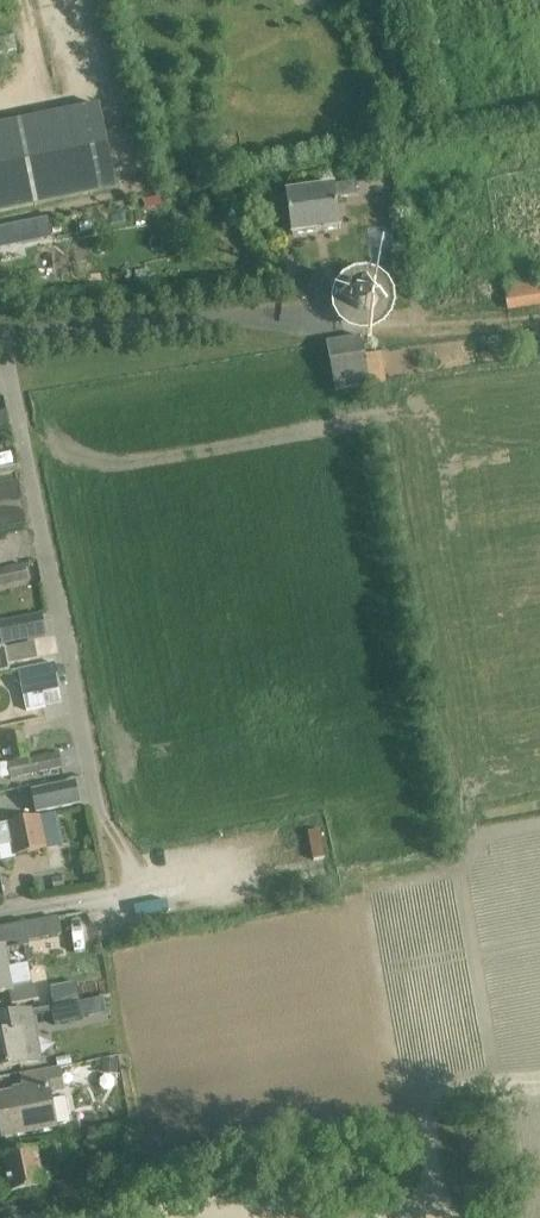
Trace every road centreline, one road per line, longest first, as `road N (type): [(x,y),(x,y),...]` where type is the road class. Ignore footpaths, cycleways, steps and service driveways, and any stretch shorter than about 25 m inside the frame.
road 1 (track): [(340,333),(539,321)]

